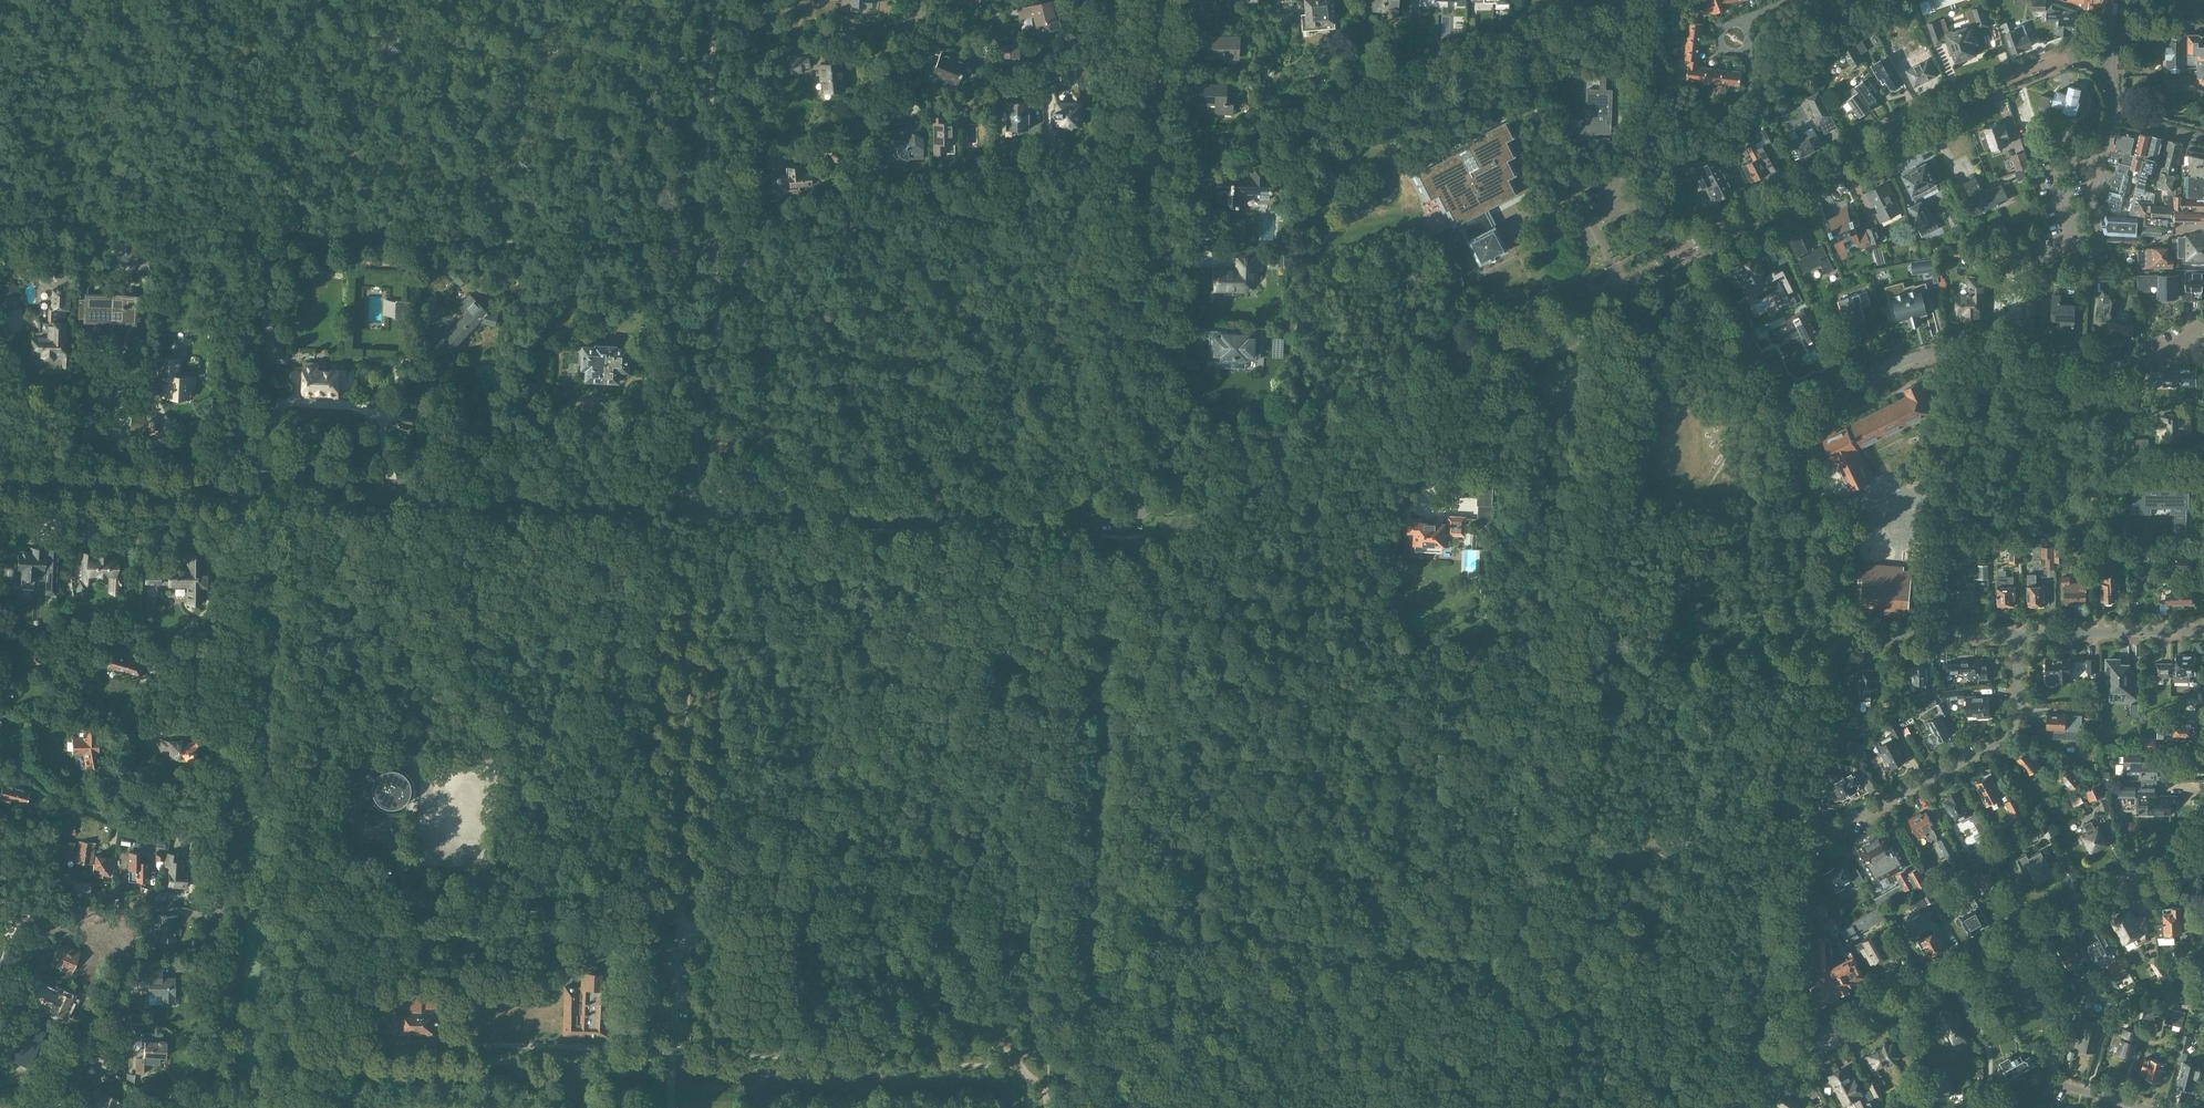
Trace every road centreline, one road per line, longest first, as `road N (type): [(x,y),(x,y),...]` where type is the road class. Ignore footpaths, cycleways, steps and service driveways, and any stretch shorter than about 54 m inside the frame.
road 1 (secondary): [(238,490),(1044,521)]
road 2 (unclassified): [(673,1056),(676,973),(686,950),(796,875),(924,752),(948,717),(978,620),(1037,548),(1044,521)]
road 3 (unclassified): [(1140,506),(1177,507),(1226,485),(1683,248)]
road 4 (residential): [(1151,142),(908,186),(870,179),(863,154),(923,0)]
road 5 (residential): [(1785,422),(1933,353),(2140,361),(2203,322)]
road 6 (unclassified): [(1683,248),(2008,78),(2078,55)]
road 7 (track): [(676,921),(692,520)]
road 8 (residential): [(0,1014),(49,912),(62,812),(80,808),(144,828),(223,836)]
road 9 (secondary): [(1140,506),(1151,142)]
road 10 (residential): [(1793,850),(2003,743),(2025,704),(2023,635)]
road 11 (residential): [(223,836),(238,490)]
road 12 (residential): [(1947,977),(2121,886),(2203,871)]
road 13 (residential): [(212,1107),(223,836)]
road 14 (secondary): [(0,480),(238,490)]
road 15 (residential): [(1672,224),(1636,132),(1659,0)]
road 16 (residential): [(1755,1079),(1793,850)]
road 17 (residential): [(1829,638),(1830,531),(1785,422)]
road 18 (residential): [(1755,1079),(1947,977)]
road 19 (residential): [(1793,850),(1829,638)]
road 20 (residential): [(1785,422),(1683,248)]
road 21 (residential): [(1829,638),(2023,635)]
road 22 (residential): [(2023,635),(2203,627)]
road 23 (secondary): [(1151,142),(1159,0)]
road 24 (residential): [(1947,977),(1987,1046),(1989,1107)]

